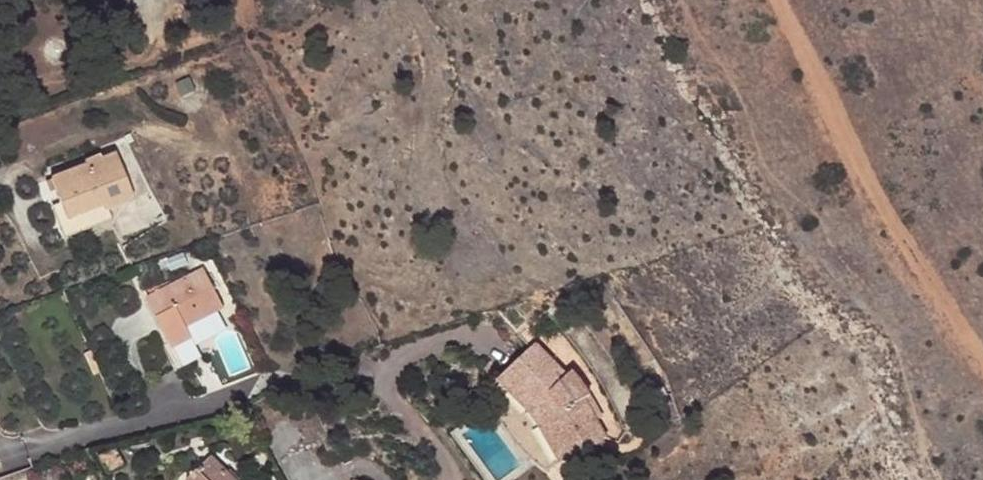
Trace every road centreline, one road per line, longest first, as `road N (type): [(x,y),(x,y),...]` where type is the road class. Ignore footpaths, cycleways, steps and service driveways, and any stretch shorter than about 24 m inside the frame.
road 1 (track): [(982,355),(874,209),(774,0)]

